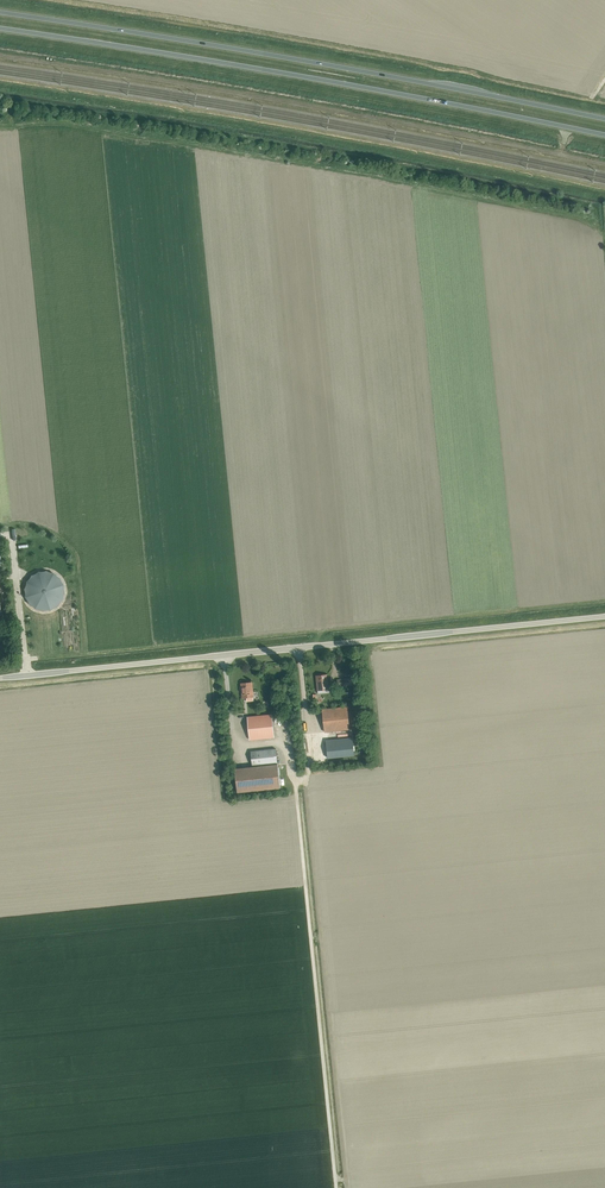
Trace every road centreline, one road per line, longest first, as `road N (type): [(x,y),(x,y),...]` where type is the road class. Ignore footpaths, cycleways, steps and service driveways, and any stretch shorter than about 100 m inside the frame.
road 1 (track): [(0,55),(604,165)]
road 2 (trunk): [(0,28),(604,135)]
road 3 (trunk): [(604,119),(0,12)]
road 4 (unclassified): [(0,678),(604,616)]

